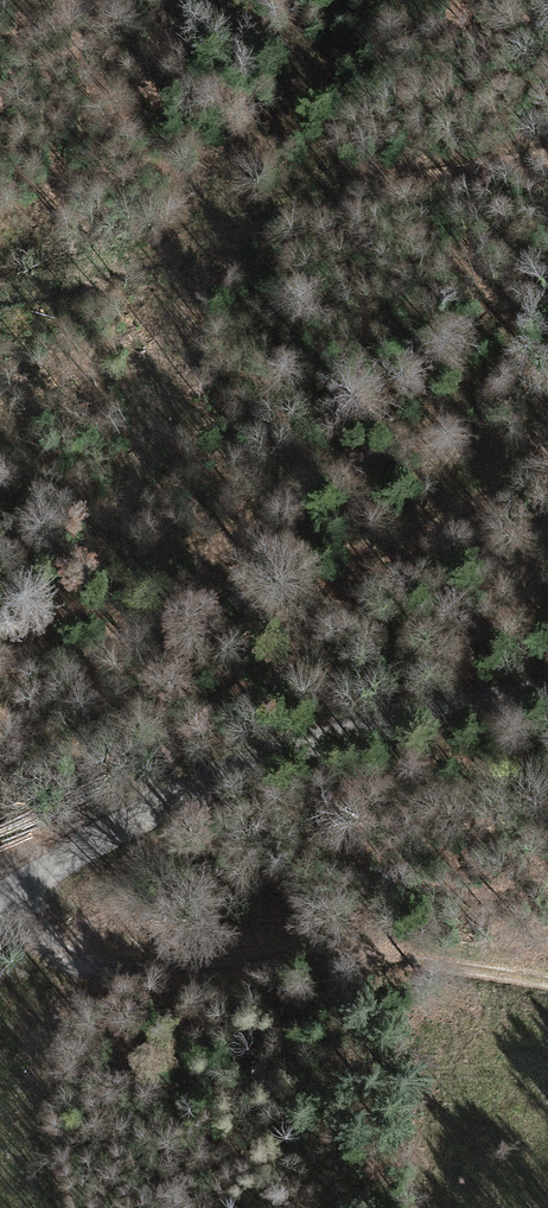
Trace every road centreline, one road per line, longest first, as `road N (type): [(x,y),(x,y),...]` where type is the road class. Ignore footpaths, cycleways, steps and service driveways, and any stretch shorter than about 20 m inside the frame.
road 1 (tertiary): [(547,688),(322,736),(247,761),(0,896)]
road 2 (track): [(547,976),(429,957),(99,963),(46,938),(4,893)]
road 3 (track): [(0,293),(145,260),(338,195),(547,163)]
road 4 (track): [(547,452),(170,749),(143,818)]

